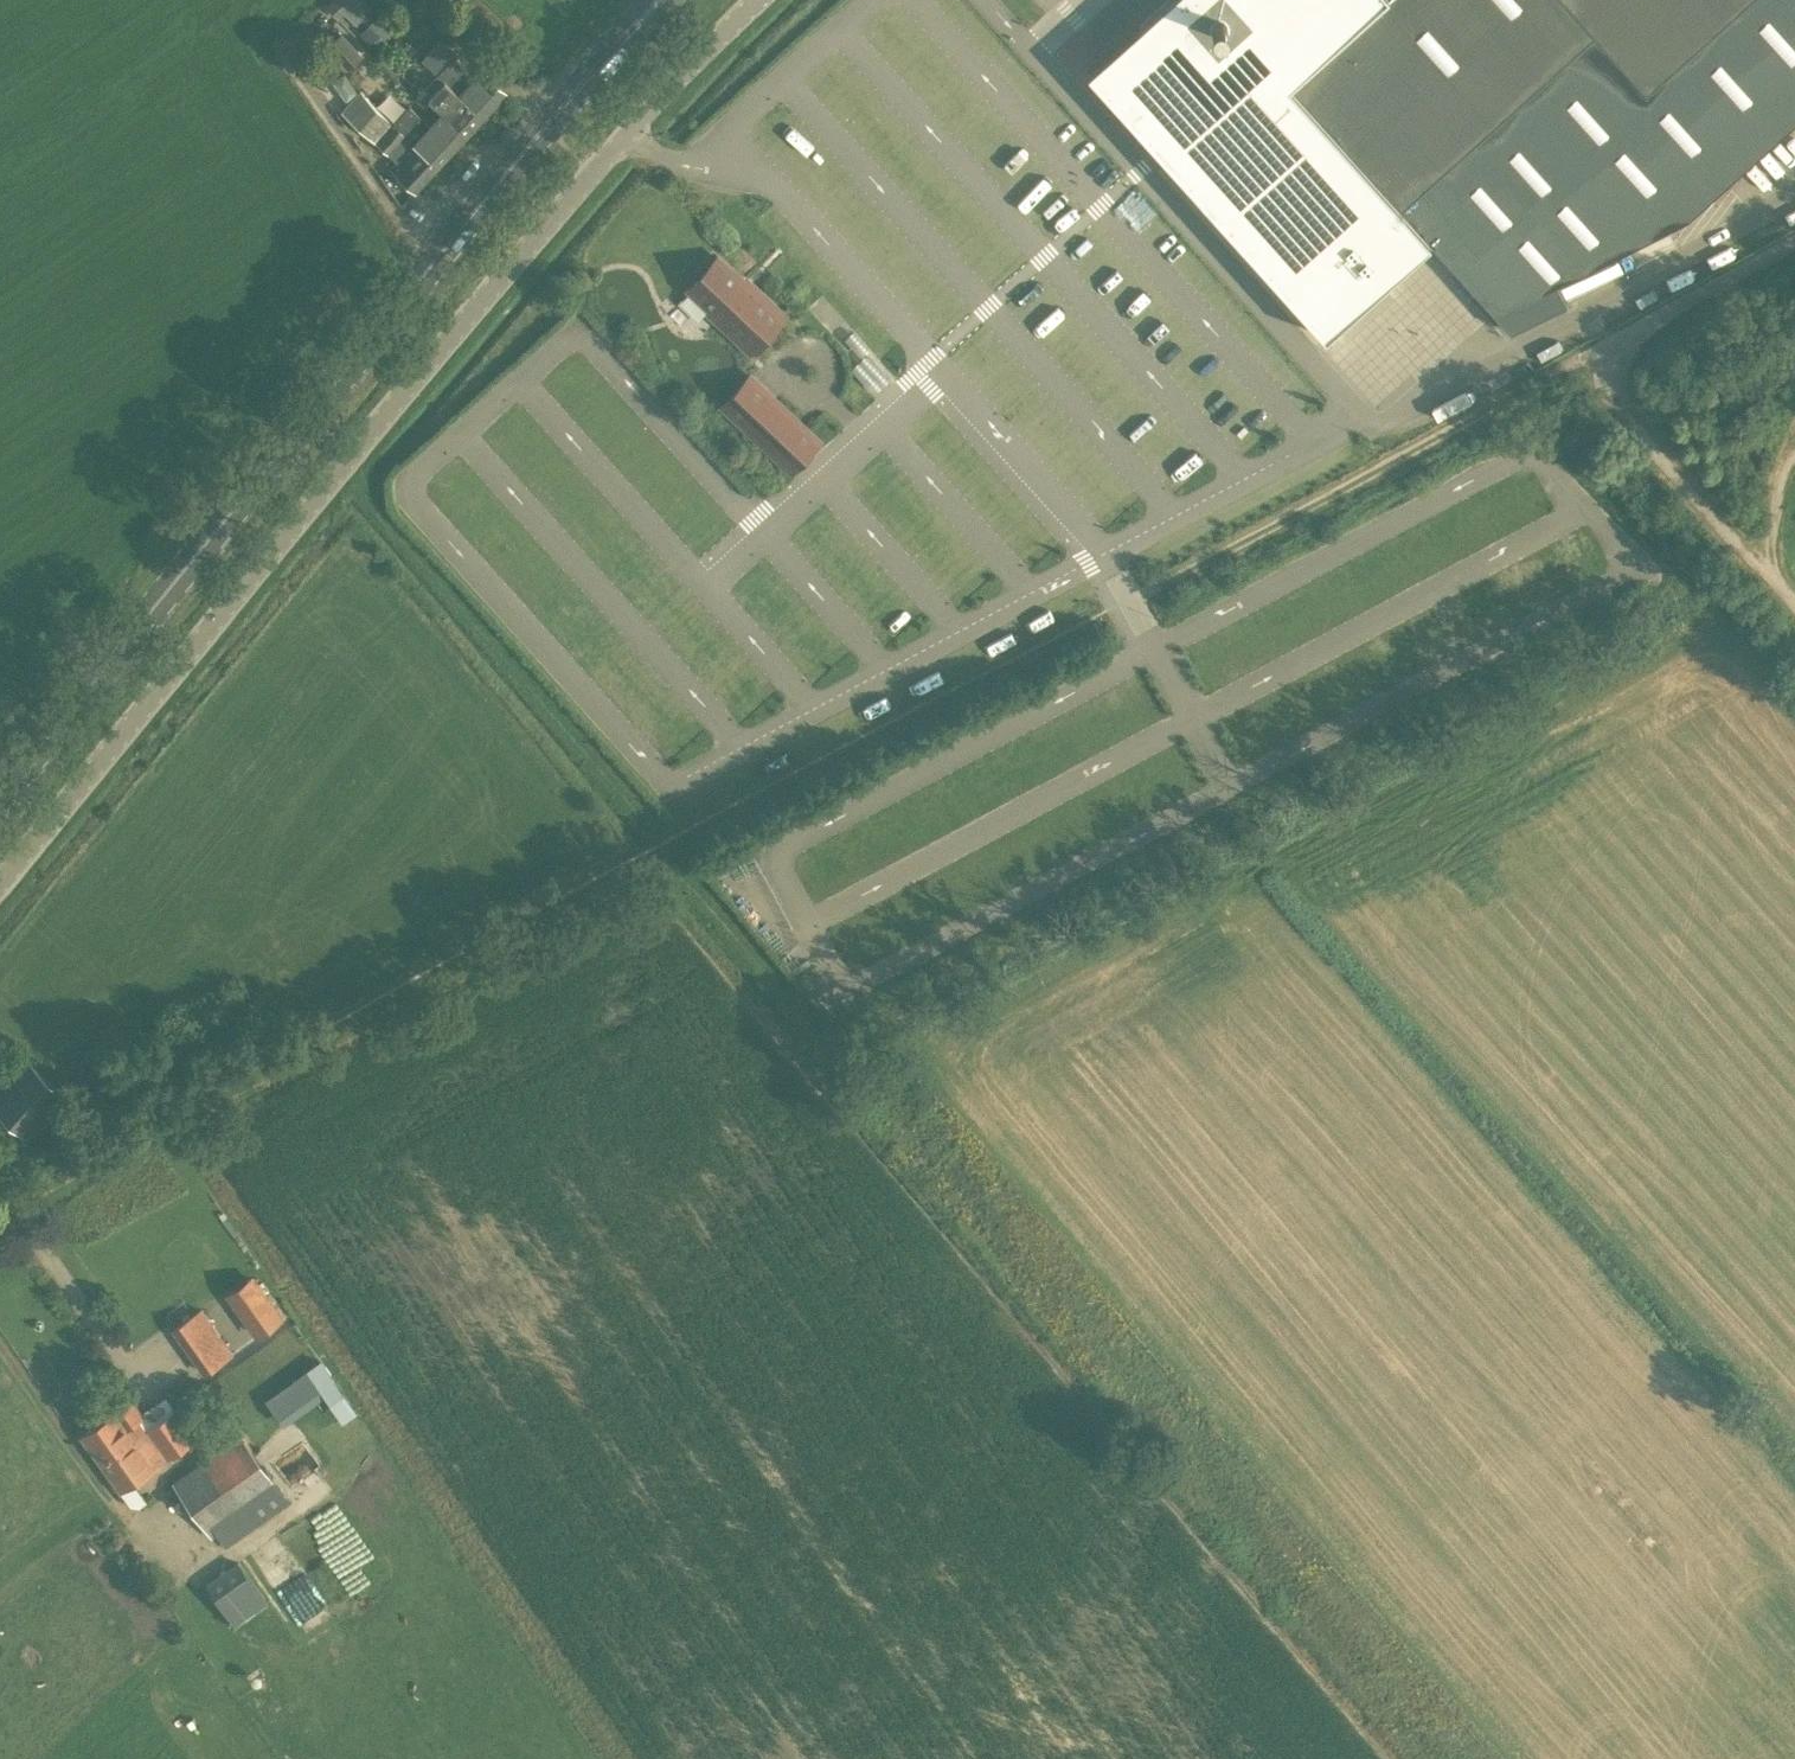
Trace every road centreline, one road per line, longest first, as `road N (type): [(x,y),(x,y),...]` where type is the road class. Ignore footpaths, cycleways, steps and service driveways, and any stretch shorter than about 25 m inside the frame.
road 1 (unclassified): [(0,881),(639,123),(762,0)]
road 2 (primary): [(0,783),(232,497),(658,0)]
road 3 (track): [(1113,610),(1595,351)]
road 4 (track): [(12,1206),(299,1050)]
road 5 (track): [(1595,351),(1639,434),(1794,605)]
road 6 (track): [(1595,351),(1794,243)]
road 7 (track): [(1765,572),(1786,444)]

